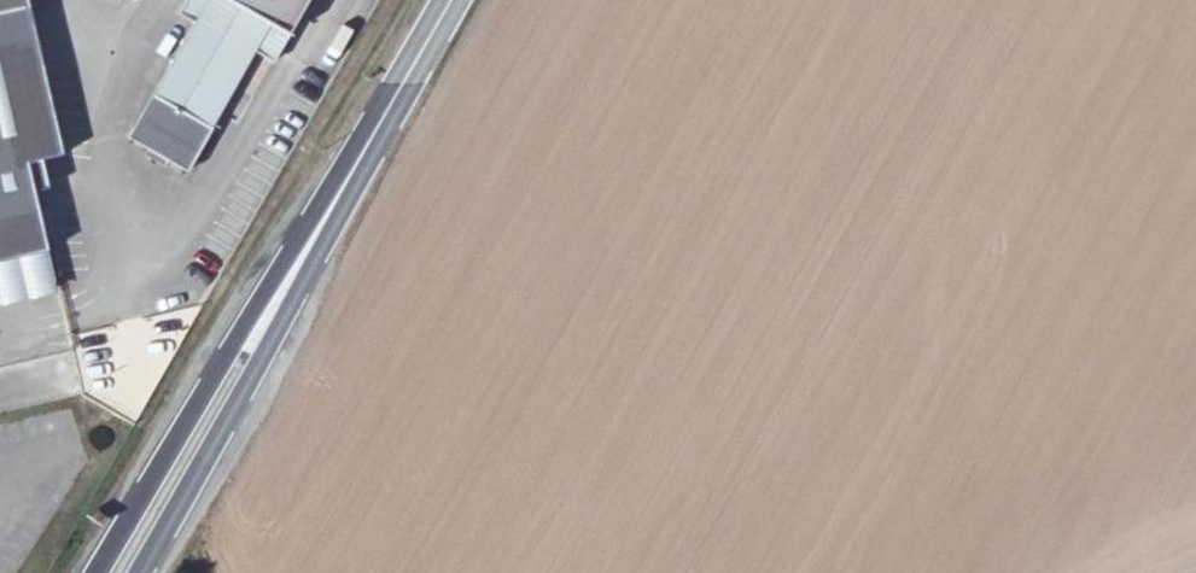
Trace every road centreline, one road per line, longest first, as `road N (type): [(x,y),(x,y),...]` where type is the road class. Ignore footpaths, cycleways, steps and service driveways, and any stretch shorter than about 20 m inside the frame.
road 1 (primary): [(111,572),(445,0)]

